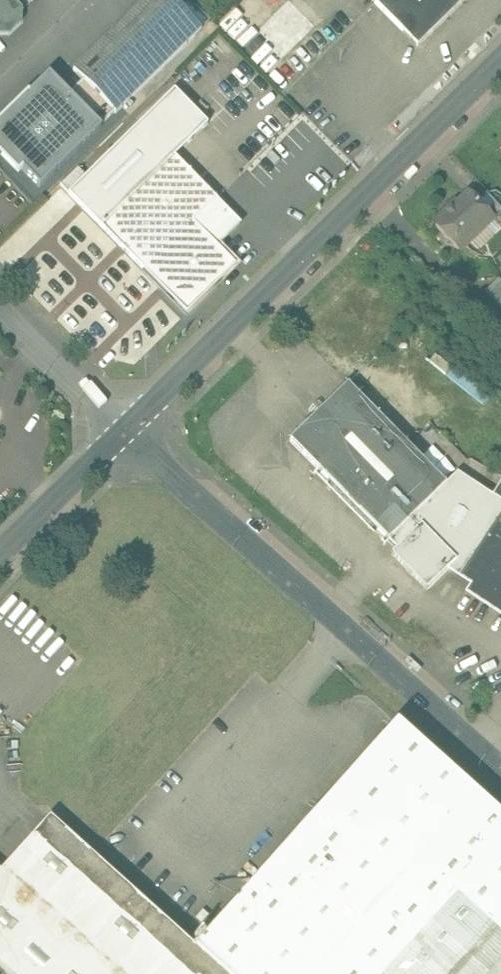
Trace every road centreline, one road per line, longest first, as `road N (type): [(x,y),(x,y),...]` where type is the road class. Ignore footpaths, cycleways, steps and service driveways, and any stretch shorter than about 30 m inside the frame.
road 1 (residential): [(500,59),(126,429)]
road 2 (residential): [(126,429),(500,777)]
road 3 (residential): [(126,429),(0,556)]
road 4 (residential): [(0,305),(126,429)]

